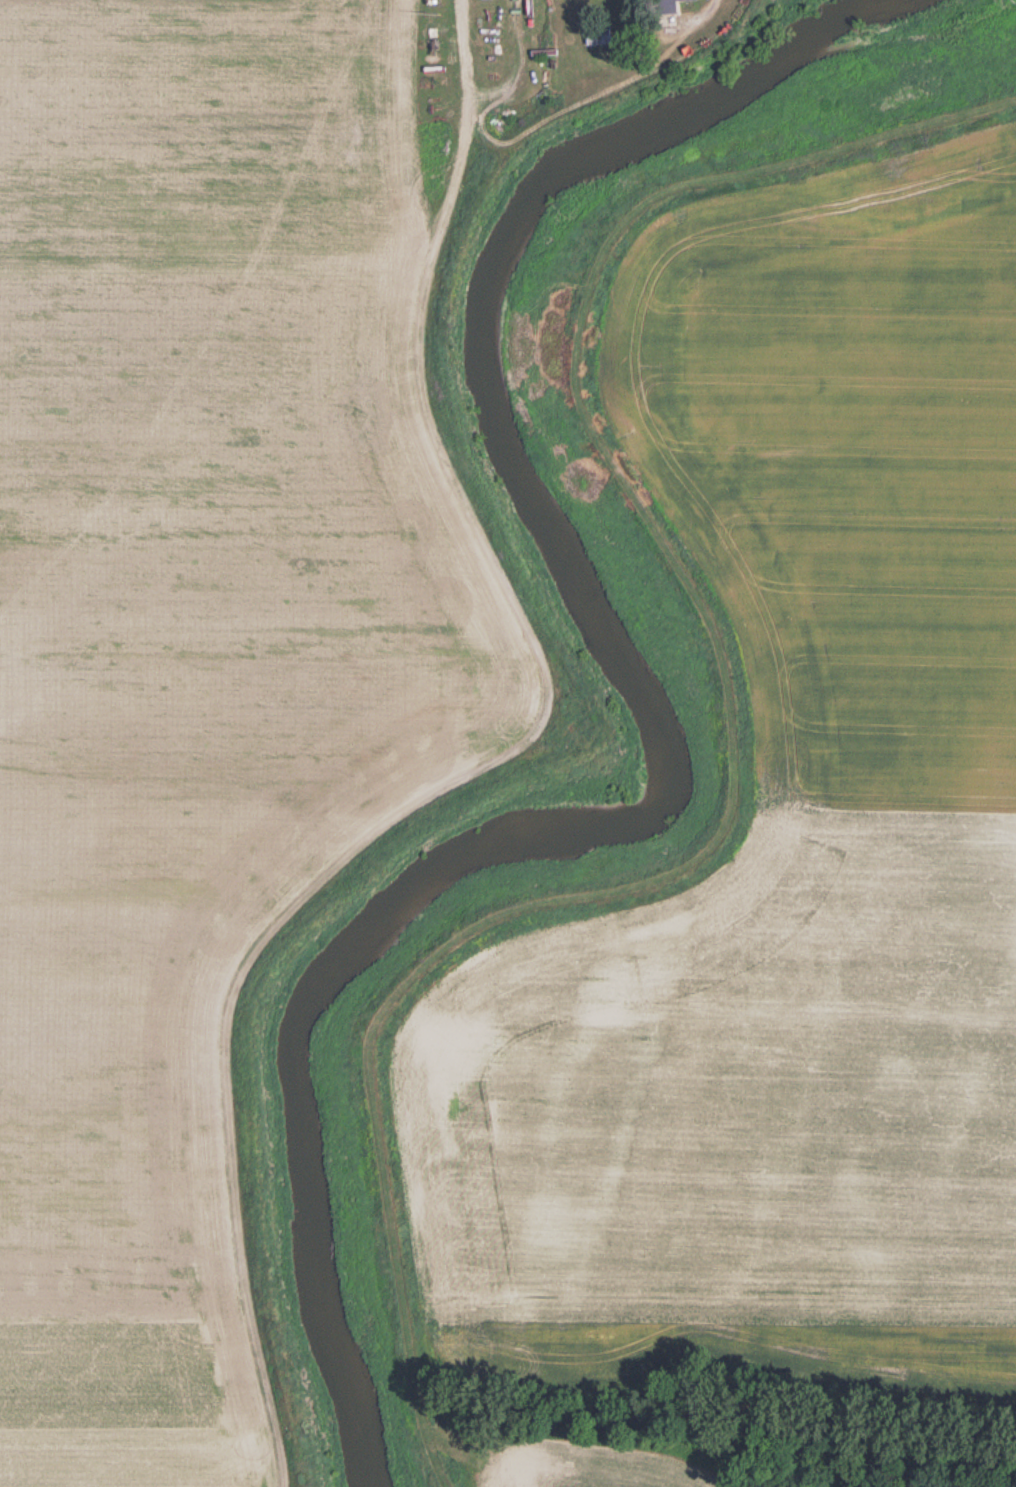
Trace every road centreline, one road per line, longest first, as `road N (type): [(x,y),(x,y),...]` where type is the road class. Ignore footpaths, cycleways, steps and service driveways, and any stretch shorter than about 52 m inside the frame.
road 1 (track): [(469,0),(461,167),(421,346),(432,436),(554,681),(556,710),(523,746),(358,855),(261,943),(233,998),(226,1062),(241,1228),(286,1486)]

